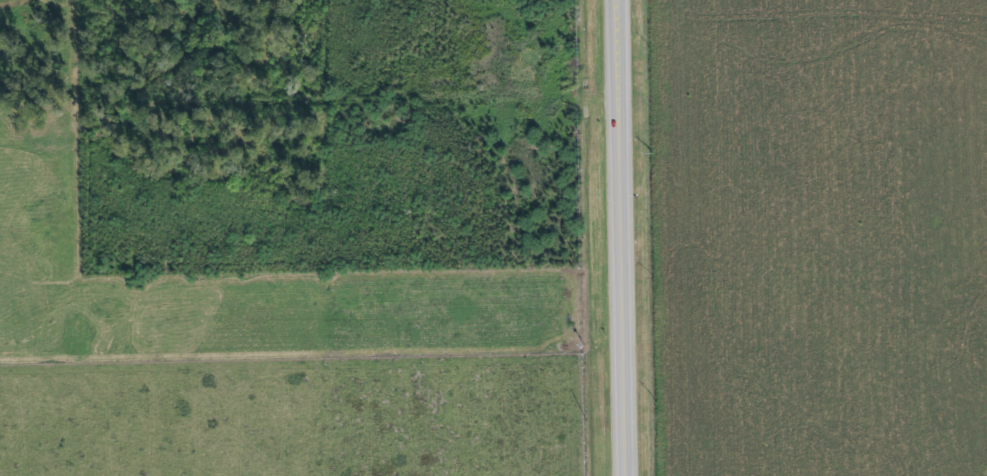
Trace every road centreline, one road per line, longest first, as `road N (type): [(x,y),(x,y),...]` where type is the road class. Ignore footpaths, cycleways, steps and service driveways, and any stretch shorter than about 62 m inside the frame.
road 1 (primary): [(622,475),(613,0)]

